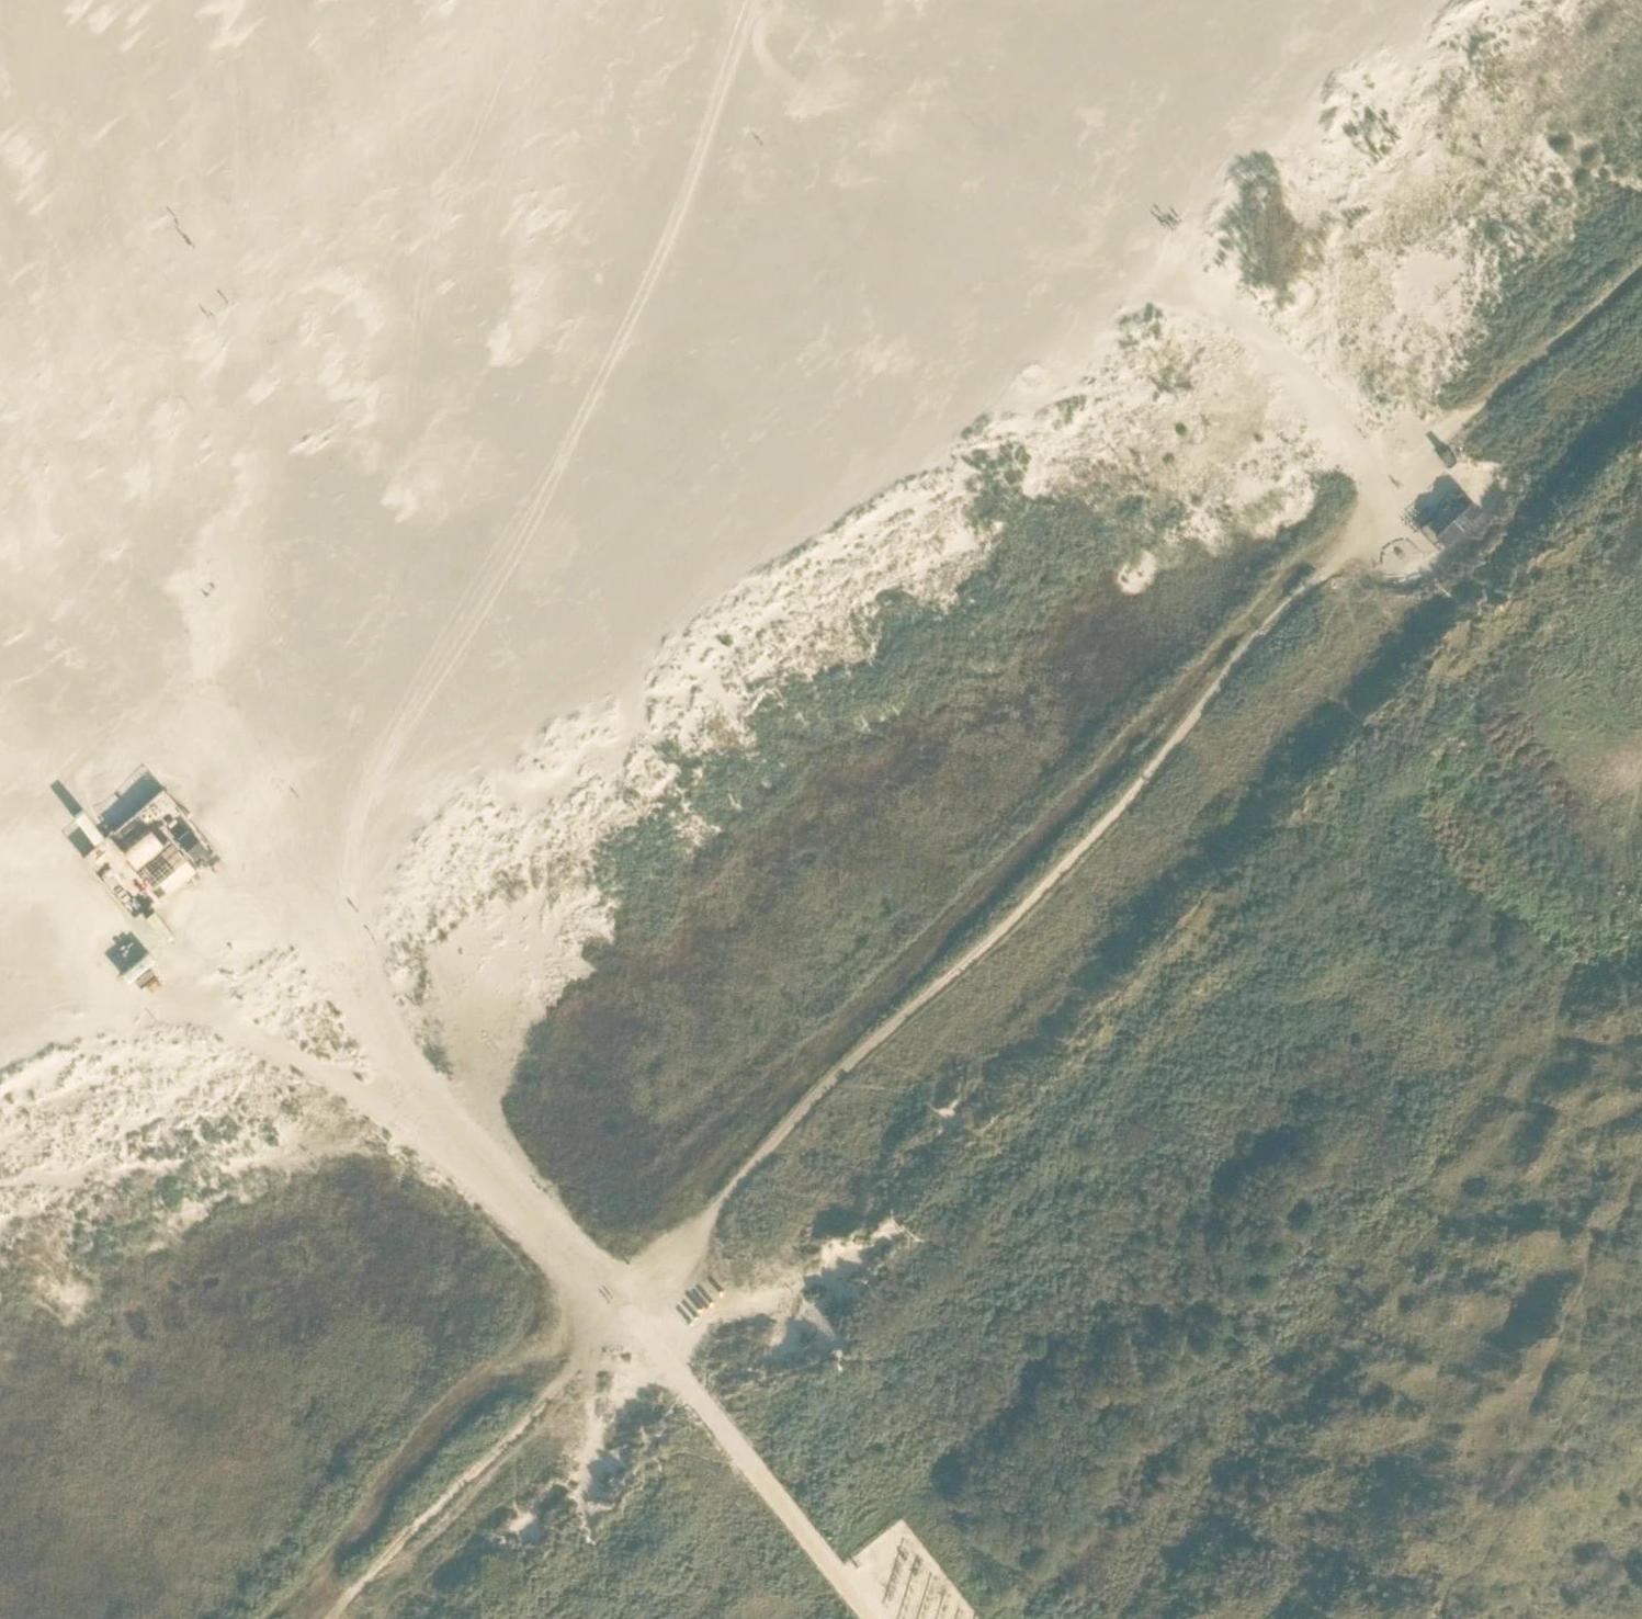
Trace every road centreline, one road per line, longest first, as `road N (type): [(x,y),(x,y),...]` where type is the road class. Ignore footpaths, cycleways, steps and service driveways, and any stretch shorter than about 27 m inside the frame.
road 1 (track): [(359,1618),(636,1320),(769,1135),(1113,827),(1280,606),(1641,255)]
road 2 (track): [(870,1618),(636,1320),(265,957),(168,970),(24,941)]
road 3 (track): [(263,1618),(308,1578),(426,1429),(606,1291)]

